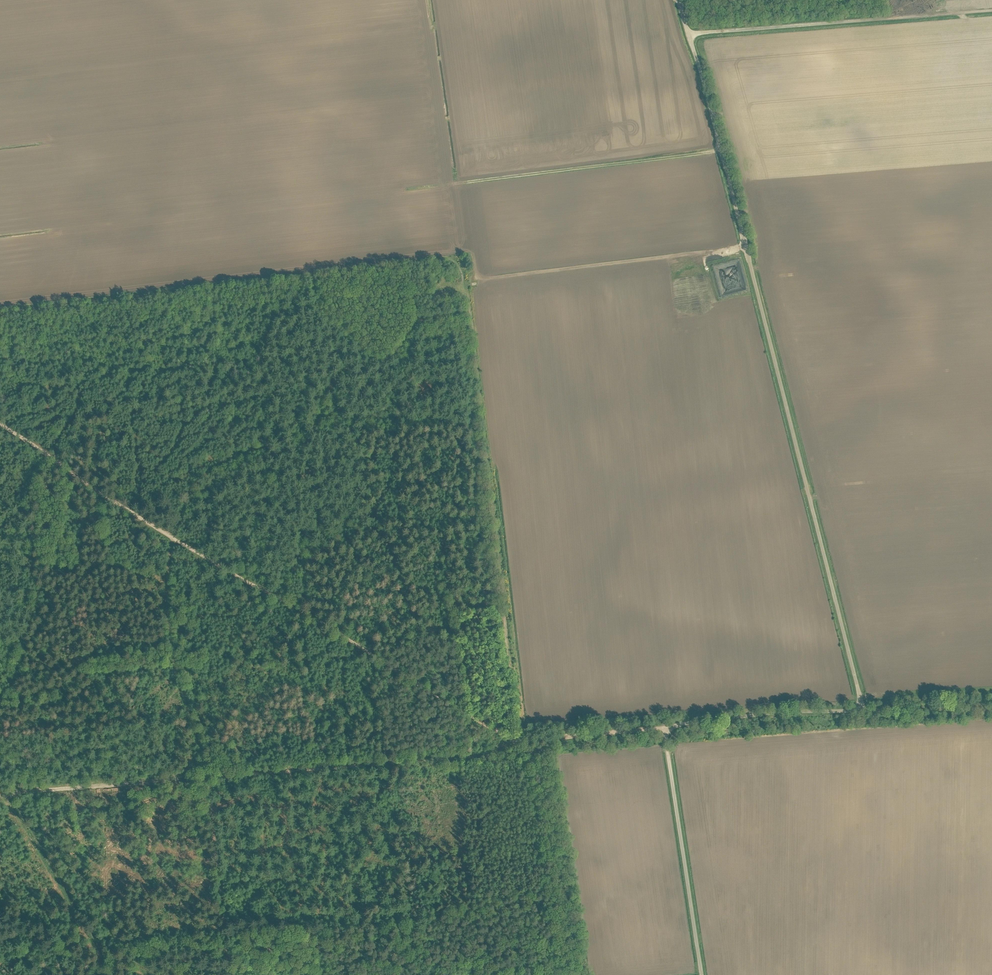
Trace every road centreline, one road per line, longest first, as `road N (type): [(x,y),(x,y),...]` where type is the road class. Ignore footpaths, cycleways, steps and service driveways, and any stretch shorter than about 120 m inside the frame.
road 1 (unclassified): [(701,974),(665,727),(862,710),(688,34)]
road 2 (track): [(518,740),(464,281),(447,260),(405,264)]
road 3 (track): [(405,264),(0,313)]
road 4 (track): [(519,750),(173,541)]
road 5 (track): [(518,740),(519,750),(206,776)]
road 6 (unclassified): [(688,34),(991,10)]
road 7 (track): [(480,276),(746,247)]
road 8 (track): [(173,541),(0,427)]
road 9 (track): [(206,776),(0,792)]
road 10 (track): [(229,974),(206,776)]
road 11 (track): [(518,740),(665,727)]
road 12 (track): [(862,710),(991,702)]

